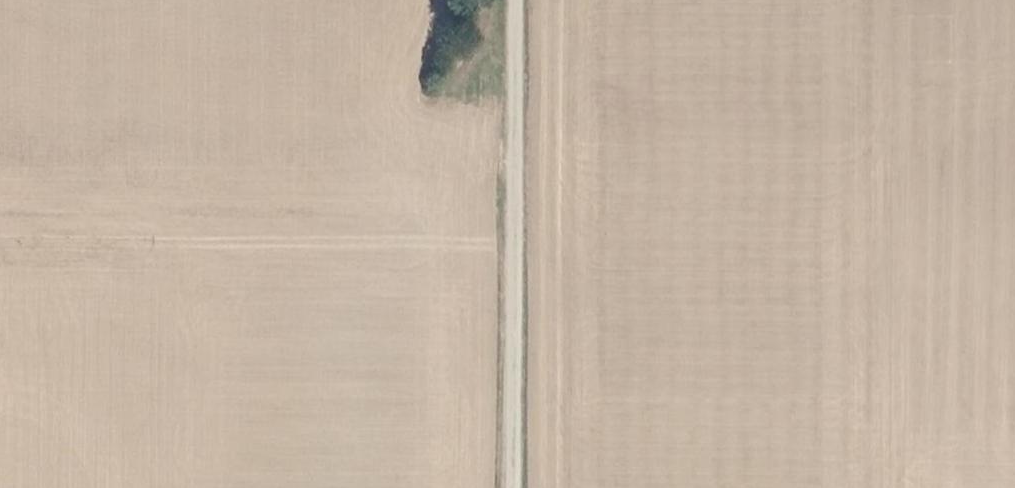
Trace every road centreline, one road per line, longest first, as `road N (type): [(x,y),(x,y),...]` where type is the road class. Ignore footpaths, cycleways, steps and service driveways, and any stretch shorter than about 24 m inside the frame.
road 1 (track): [(527,0),(517,487)]

